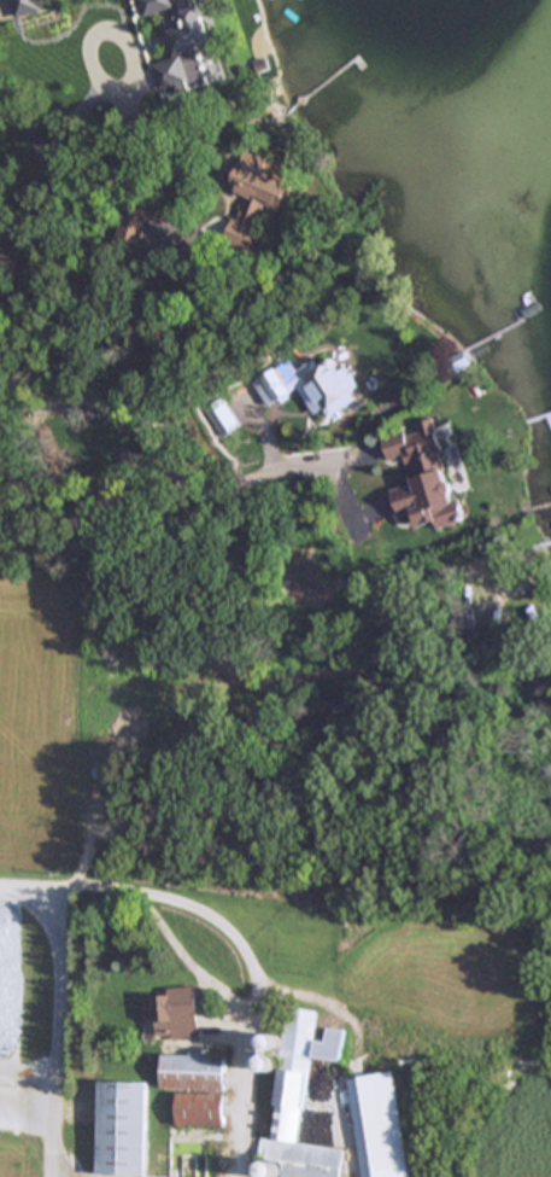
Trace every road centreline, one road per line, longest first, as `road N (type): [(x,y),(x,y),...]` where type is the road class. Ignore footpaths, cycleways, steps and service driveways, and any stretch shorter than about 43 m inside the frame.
road 1 (residential): [(0,359),(93,311),(116,199),(141,150),(143,120),(135,53),(114,0)]

